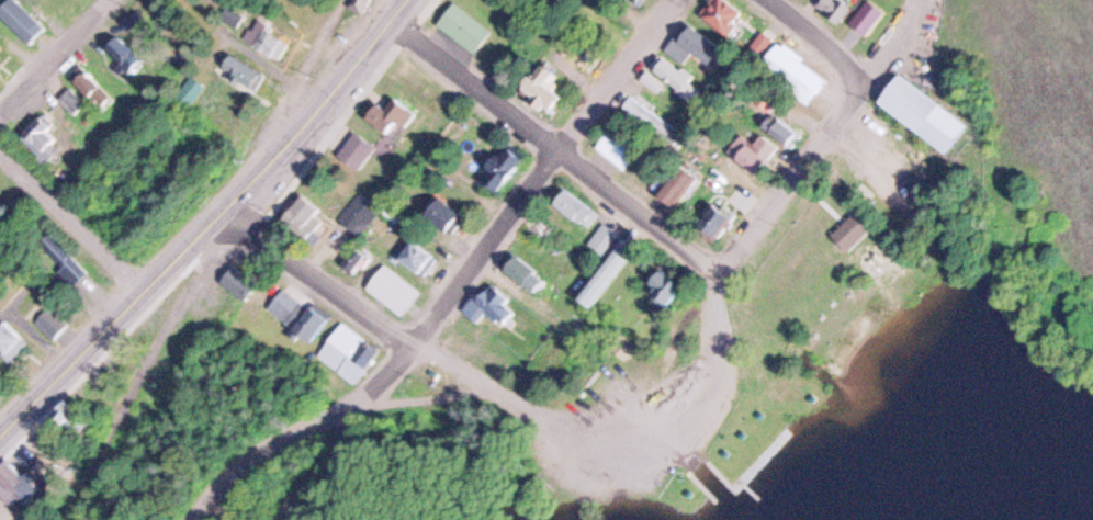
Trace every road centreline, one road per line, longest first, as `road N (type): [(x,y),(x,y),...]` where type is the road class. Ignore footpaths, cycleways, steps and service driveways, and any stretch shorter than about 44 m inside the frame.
road 1 (secondary): [(0,436),(294,135),(407,0)]
road 2 (residential): [(538,410),(595,422),(674,400),(705,360),(723,262),(867,77)]
road 3 (residential): [(414,337),(675,0)]
road 4 (residential): [(723,262),(391,21)]
road 5 (residential): [(538,410),(219,214)]
road 6 (residential): [(199,519),(270,450),(396,375),(414,337)]
road 7 (residential): [(148,289),(0,144)]
road 8 (residential): [(0,114),(109,0)]

